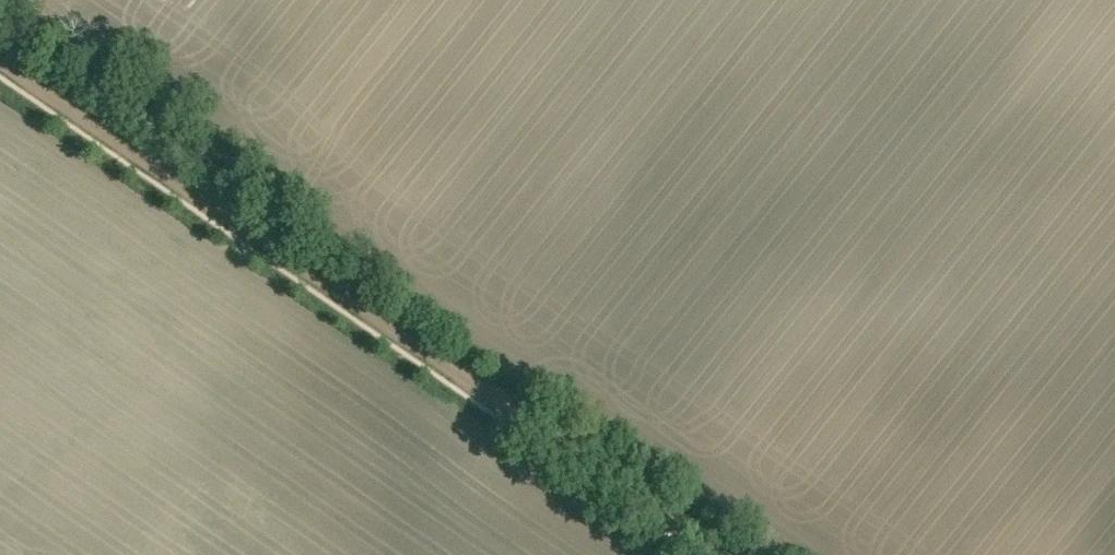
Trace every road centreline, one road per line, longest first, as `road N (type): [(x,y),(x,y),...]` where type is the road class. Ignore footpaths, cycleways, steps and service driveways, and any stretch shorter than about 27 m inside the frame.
road 1 (track): [(720,554),(0,66)]

